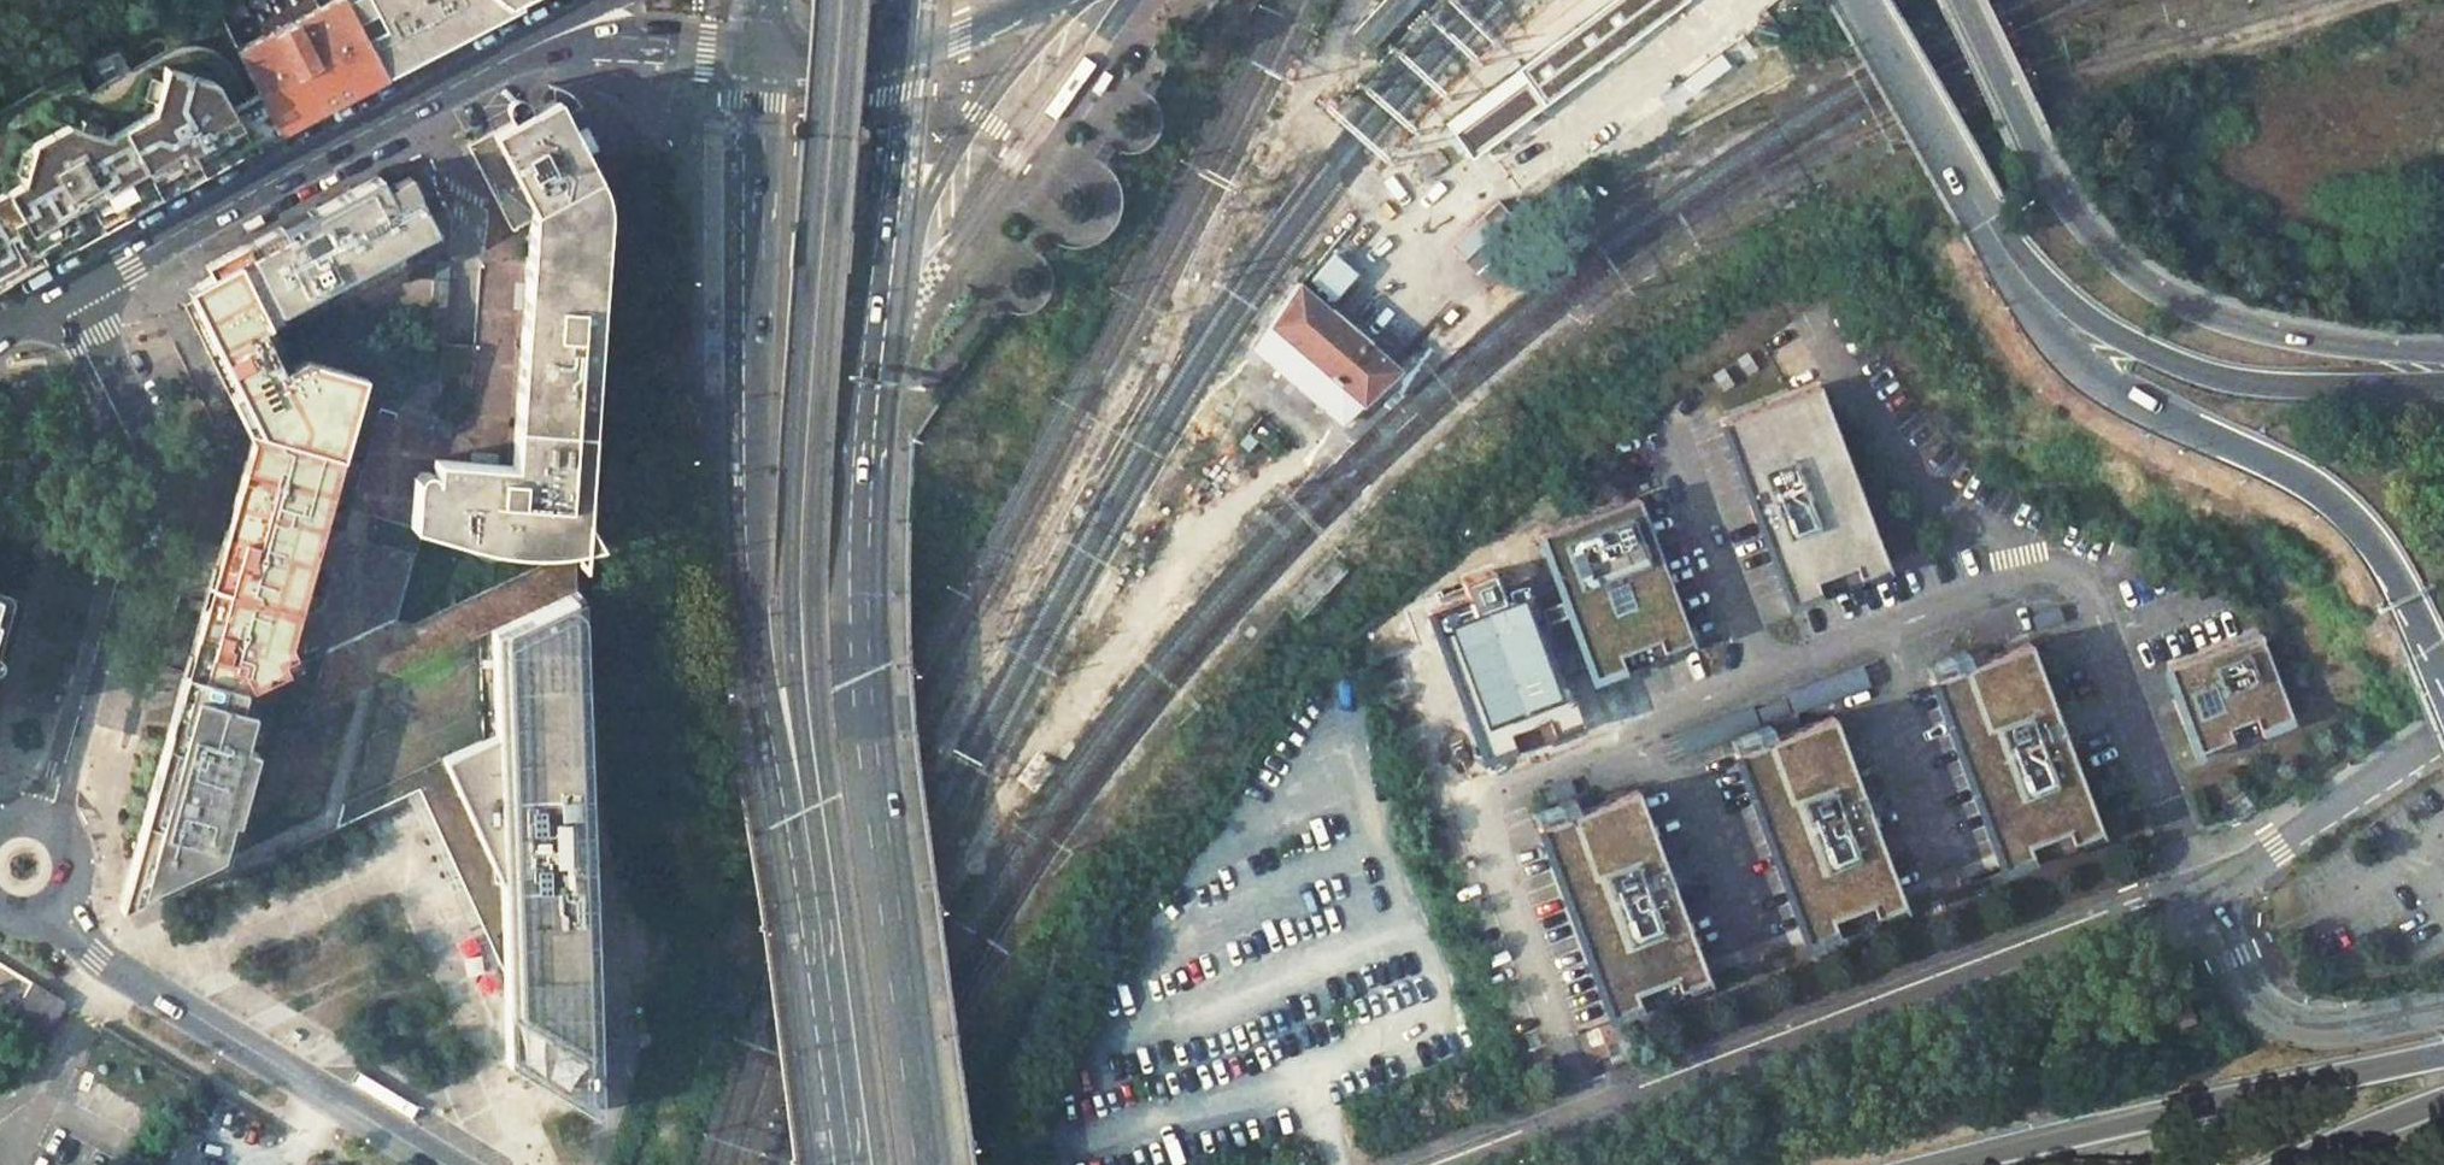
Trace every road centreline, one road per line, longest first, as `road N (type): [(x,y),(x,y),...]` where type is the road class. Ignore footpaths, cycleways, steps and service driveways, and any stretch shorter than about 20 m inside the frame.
road 1 (primary): [(844,0),(804,579),(814,719),(873,1164)]
road 2 (primary): [(759,53),(745,466),(762,653),(800,832),(846,1164)]
road 3 (secondary): [(1484,1164),(2204,891)]
road 4 (primary): [(902,1141),(863,607),(873,396)]
road 5 (unclassified): [(2443,352),(2253,328),(2184,304),(2135,275),(2055,184),(1967,0)]
road 6 (trunk): [(1984,219),(2032,318),(2063,354),(2127,398),(2322,493),(2374,548),(2403,604)]
road 7 (secondary): [(45,817),(139,466),(132,427),(65,292)]
road 8 (unclassified): [(1984,219),(2049,288),(2169,363),(2276,385),(2443,380)]
road 9 (trunk): [(2443,1051),(1947,1164)]
road 10 (secondary): [(513,54),(65,292)]
road 11 (secondary): [(53,910),(110,963),(443,1164)]
road 12 (primary): [(873,396),(928,205),(979,116),(1079,0)]
road 13 (primary): [(873,396),(898,54)]
road 14 (secondary): [(2204,891),(2262,1003),(2286,1019),(2322,1025),(2443,1003)]
road 15 (unclassified): [(2204,891),(2443,734)]
road 16 (primary): [(1857,0),(1984,219)]
road 17 (secondary): [(513,54),(622,45),(759,53)]
road 18 (trunk): [(2443,1095),(2287,1164)]
road 19 (primary): [(898,54),(1050,0)]
road 20 (primary): [(759,53),(898,54)]
road 21 (trunk): [(2403,604),(2443,721)]

